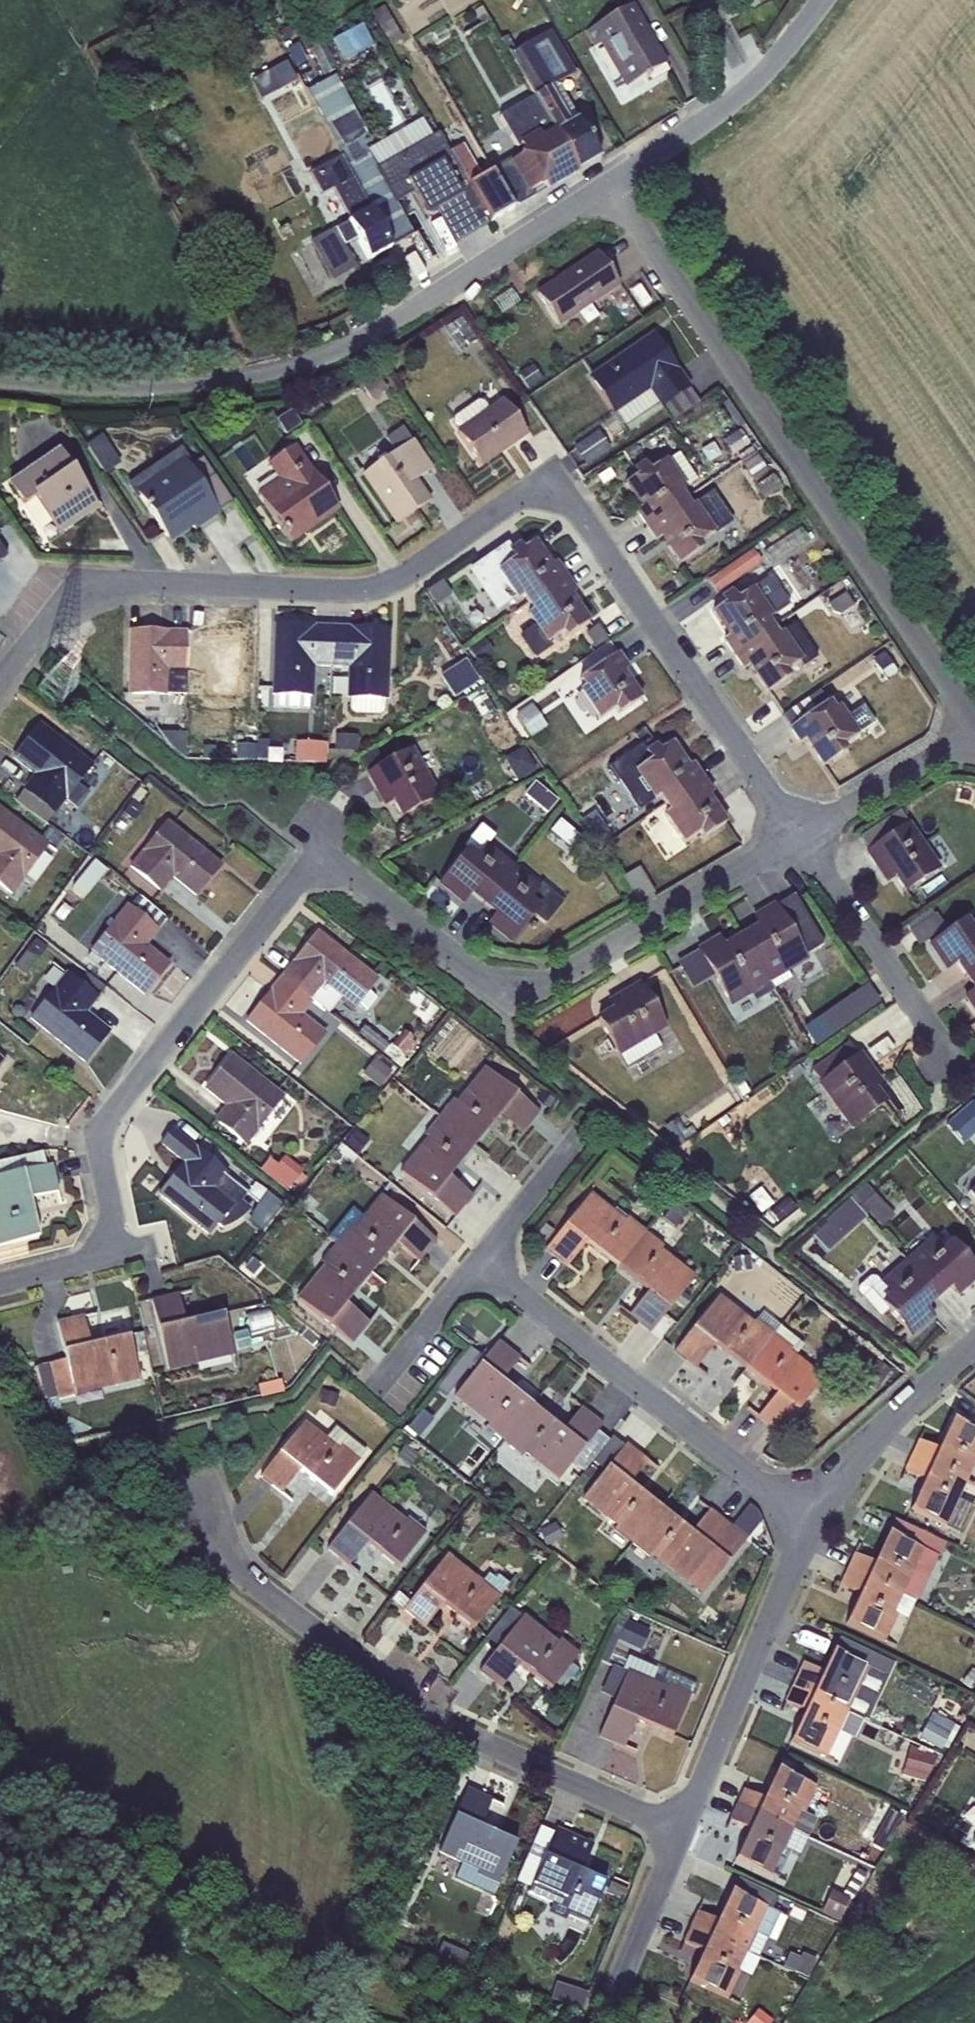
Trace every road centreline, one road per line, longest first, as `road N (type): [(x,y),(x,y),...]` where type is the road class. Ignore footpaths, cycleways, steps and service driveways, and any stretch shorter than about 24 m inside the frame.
road 1 (residential): [(796,831),(539,989),(486,983),(346,865),(321,862),(304,871),(106,1113),(99,1139),(115,1228),(101,1256),(0,1282)]
road 2 (residential): [(796,831),(551,477),(396,585),(358,590),(97,582),(44,621),(0,676)]
road 3 (residential): [(0,379),(176,387),(302,363),(411,313),(609,182)]
road 4 (residential): [(974,724),(609,182)]
road 5 (residential): [(680,1830),(406,1700),(239,1572),(218,1543),(199,1488)]
road 6 (residential): [(811,1521),(477,1271)]
road 7 (residential): [(680,1830),(811,1521)]
road 8 (residential): [(796,831),(956,1066)]
road 9 (residential): [(609,182),(762,76),(819,0)]
road 10 (residential): [(811,1521),(860,1449),(974,1344)]
road 11 (residential): [(974,729),(796,831)]
road 12 (residential): [(477,1271),(579,1139)]
road 13 (residential): [(620,1983),(680,1830)]
road 14 (residential): [(477,1271),(375,1390)]

